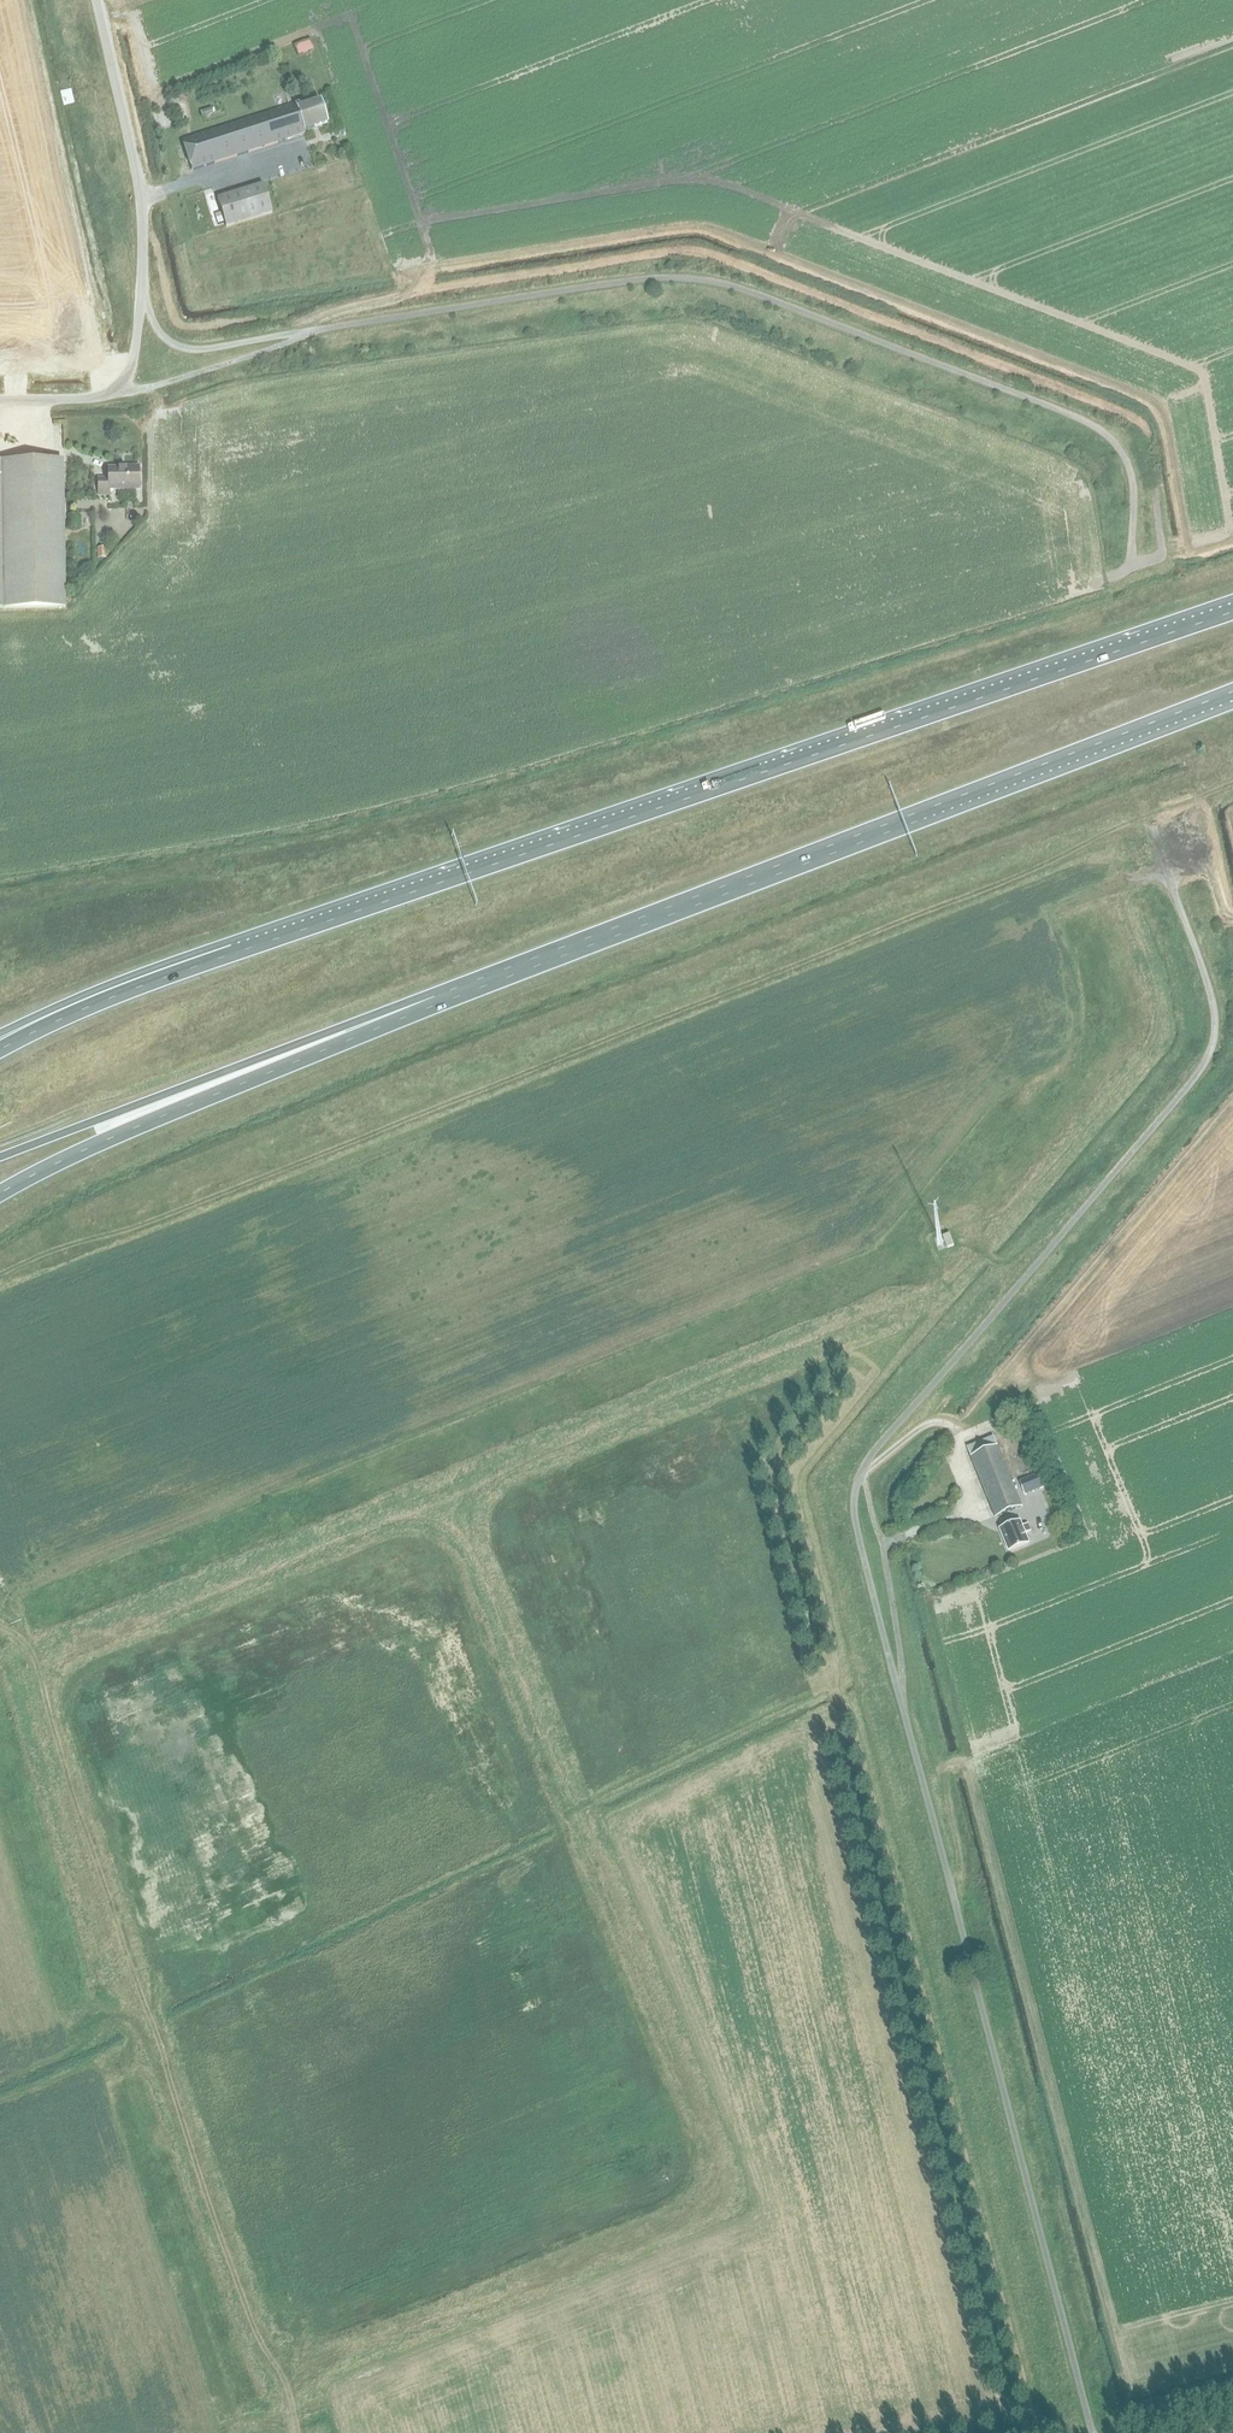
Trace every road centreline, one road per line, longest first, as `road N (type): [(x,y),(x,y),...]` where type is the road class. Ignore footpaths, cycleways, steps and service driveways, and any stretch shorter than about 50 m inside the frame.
road 1 (unclassified): [(1092,2432),(854,1497),(874,1452),(1208,1063),(1219,1029),(1208,973),(1154,814)]
road 2 (trunk): [(1232,611),(232,954)]
road 3 (unclassified): [(321,329),(653,278),(747,289),(1109,437),(1129,466),(1135,496),(1132,563)]
road 4 (trunk): [(434,997),(1232,691)]
road 5 (trunk): [(0,1195),(434,997)]
road 6 (trunk): [(0,1158),(434,997)]
road 7 (unclassified): [(145,297),(143,198),(96,0)]
road 8 (trunk): [(232,954),(0,1050)]
road 9 (trunk): [(232,954),(170,962),(0,1034)]
road 10 (unclassified): [(112,395),(321,329)]
road 11 (unclassified): [(321,329),(192,350),(157,331),(145,297)]
road 12 (track): [(1087,1204),(1068,1205),(1009,1261),(970,1246),(941,1255)]

